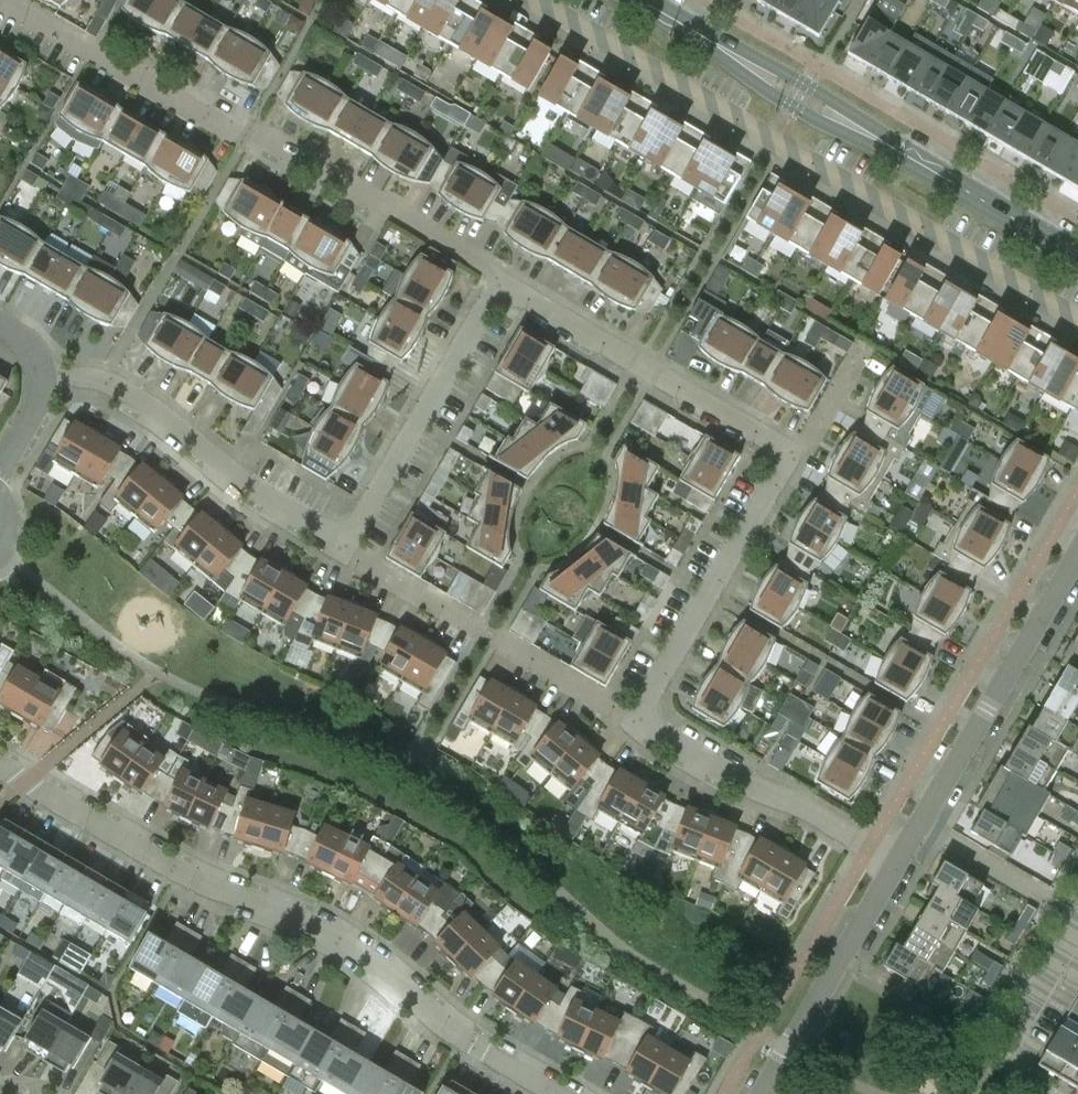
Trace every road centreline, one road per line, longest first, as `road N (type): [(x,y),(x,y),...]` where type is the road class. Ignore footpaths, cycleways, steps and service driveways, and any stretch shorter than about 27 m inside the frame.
road 1 (residential): [(572,1093),(478,1044),(342,930),(0,762)]
road 2 (residential): [(1077,328),(529,0)]
road 3 (residential): [(504,283),(249,132),(3,0)]
road 4 (tertiary): [(1077,257),(638,0)]
road 5 (residential): [(348,548),(142,408),(46,369)]
road 6 (residential): [(642,726),(348,548)]
road 7 (residential): [(797,452),(504,283)]
road 8 (residential): [(642,726),(797,452)]
road 9 (residential): [(348,548),(504,283)]
road 10 (residential): [(921,828),(1077,567)]
road 11 (residential): [(901,864),(642,726)]
road 12 (residential): [(762,1093),(901,864)]
road 13 (residential): [(921,828),(1077,919)]
road 14 (residential): [(1008,1040),(1077,921)]

